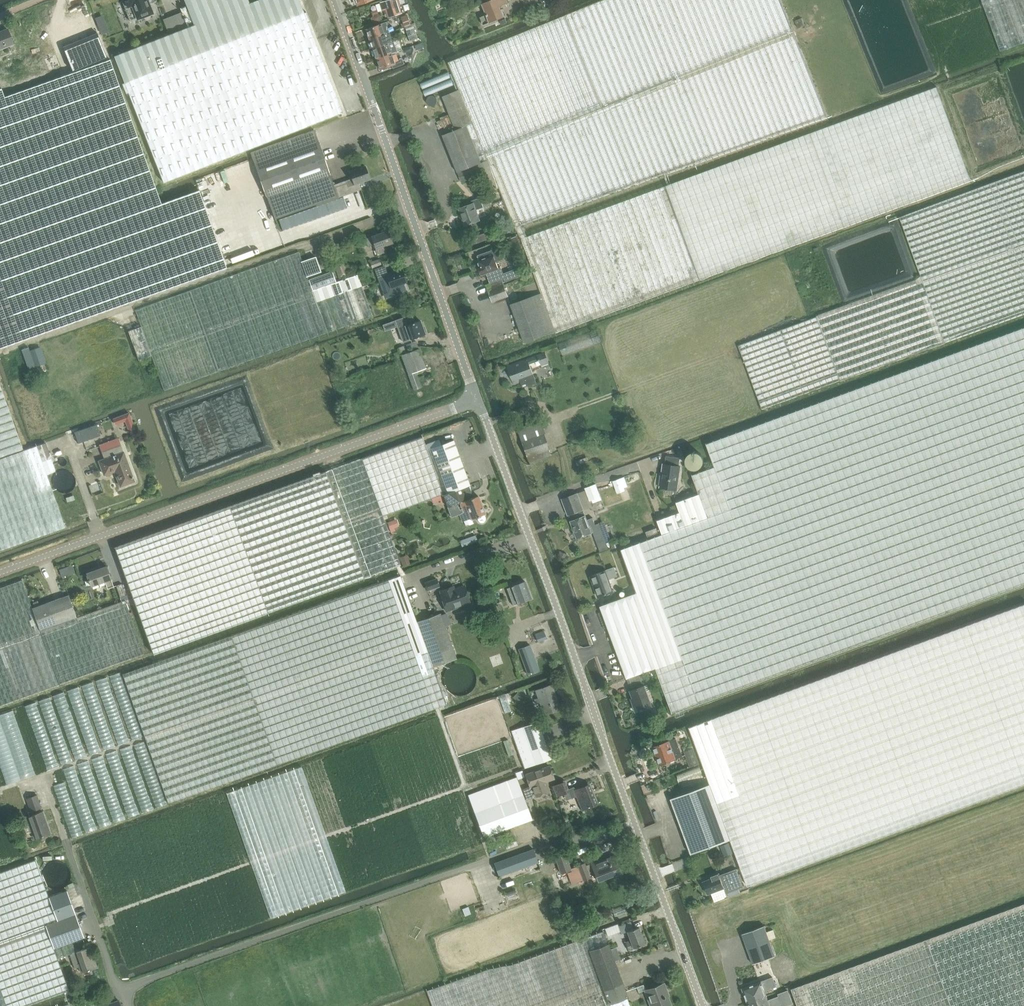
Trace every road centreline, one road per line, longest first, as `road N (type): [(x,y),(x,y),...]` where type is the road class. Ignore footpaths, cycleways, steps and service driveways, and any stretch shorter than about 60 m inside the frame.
road 1 (unclassified): [(705,1005),(479,401)]
road 2 (unclassified): [(0,573),(479,401)]
road 3 (unclassified): [(479,401),(367,91)]

